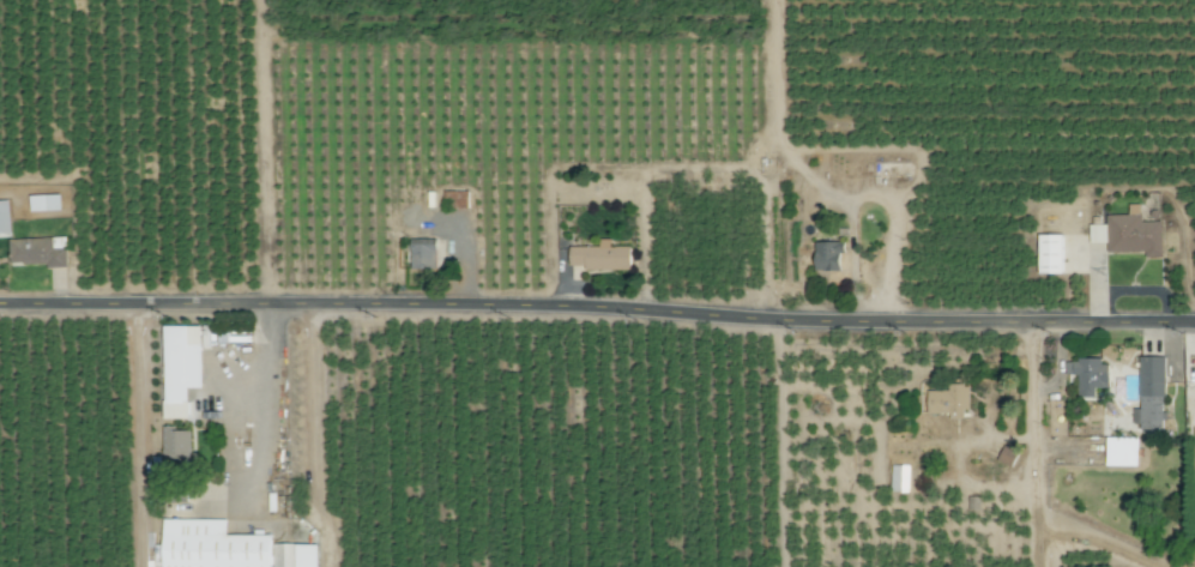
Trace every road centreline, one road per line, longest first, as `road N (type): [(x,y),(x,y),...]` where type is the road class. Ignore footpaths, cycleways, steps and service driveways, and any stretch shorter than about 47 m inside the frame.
road 1 (residential): [(0,308),(289,304),(1194,322)]
road 2 (track): [(333,566),(316,502),(314,306)]
road 3 (track): [(140,307),(142,566)]
road 4 (residential): [(1033,322),(1043,566)]

